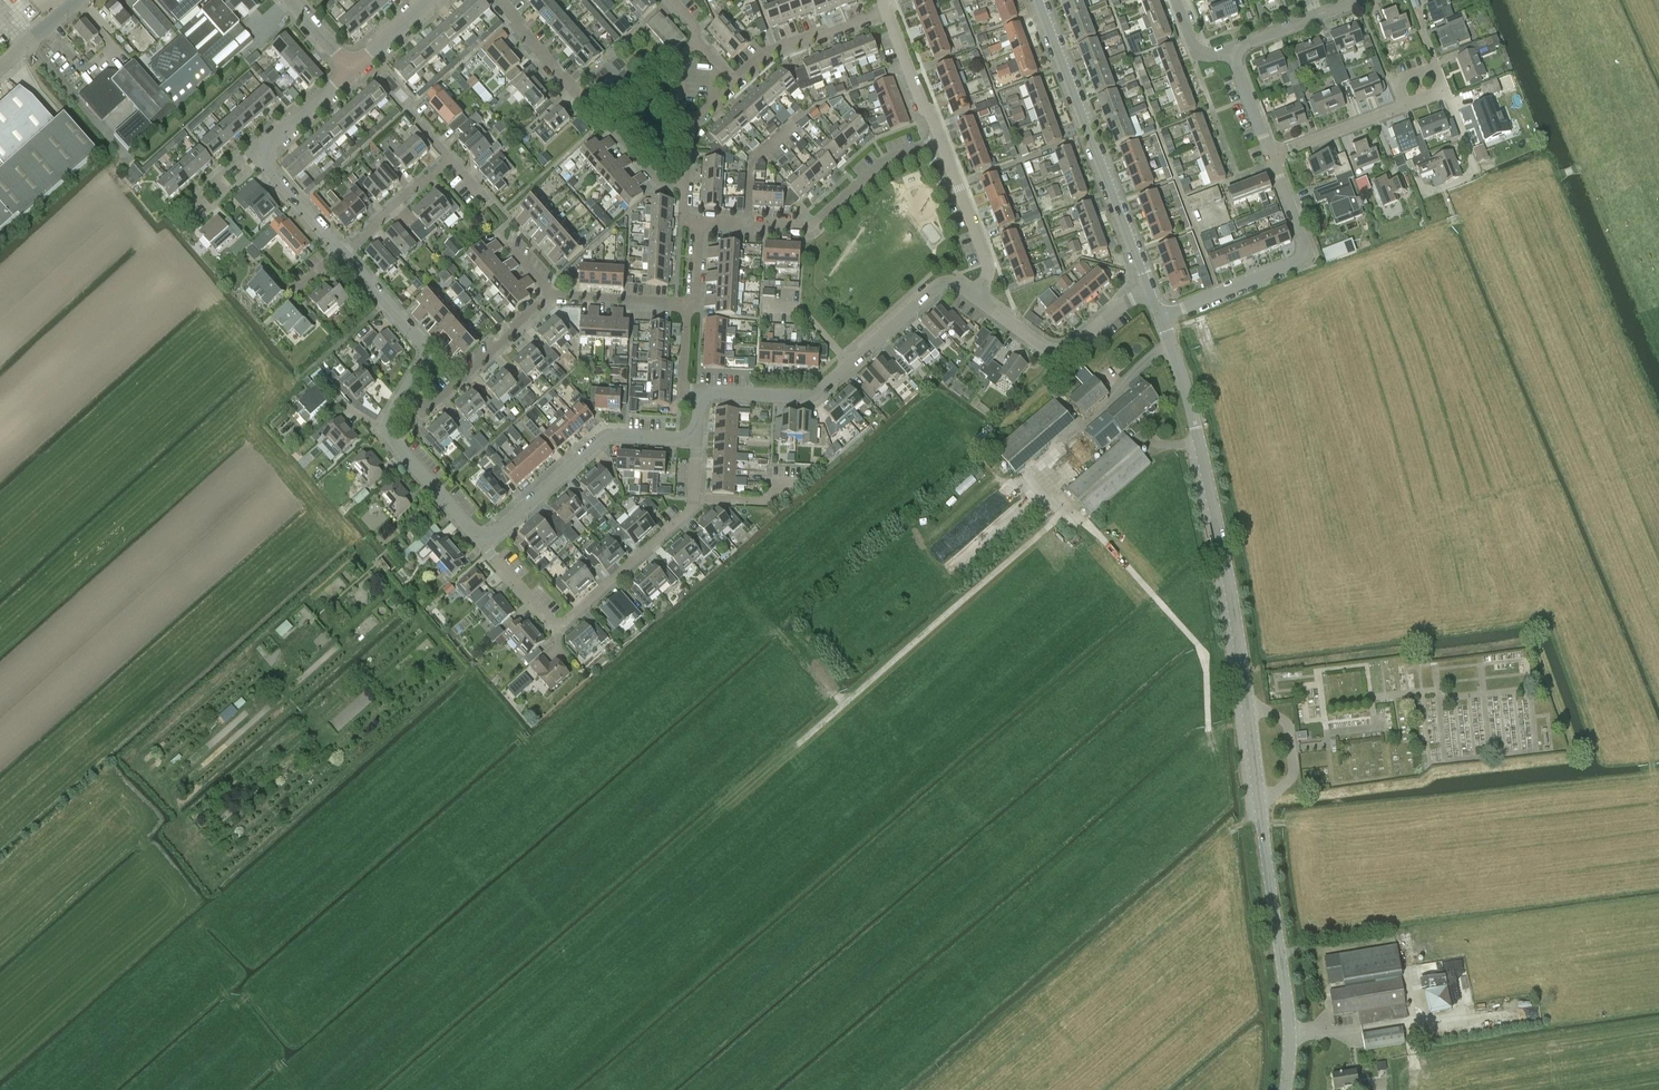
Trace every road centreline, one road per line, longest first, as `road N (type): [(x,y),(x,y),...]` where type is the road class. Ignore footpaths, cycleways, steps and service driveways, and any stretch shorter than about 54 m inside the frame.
road 1 (tertiary): [(1285,1089),(1288,1022),(1246,701),(1196,429),(1159,318)]
road 2 (residential): [(698,439),(690,511),(557,628),(483,541)]
road 3 (residential): [(701,392),(813,395),(951,281),(978,297)]
road 4 (tertiary): [(1146,284),(1038,0)]
road 5 (residential): [(699,224),(811,230),(895,160),(942,143)]
road 6 (residential): [(1159,318),(1302,261),(1306,251),(1272,157)]
road 7 (residential): [(698,439),(607,436),(483,541)]
road 8 (residential): [(343,252),(261,157),(351,74)]
road 9 (residential): [(978,297),(1040,346),(1067,346),(1146,284)]
road 10 (residential): [(404,394),(430,409),(556,296)]
road 11 (residential): [(483,541),(385,431),(404,394)]
road 12 (residential): [(404,394),(428,349),(343,252)]
road 13 (residential): [(736,82),(777,48),(889,13)]
road 14 (unclassified): [(29,42),(129,160),(120,168)]
road 15 (residential): [(942,143),(990,267),(978,297)]
road 16 (residential): [(343,252),(451,157)]
road 17 (residential): [(1272,157),(1405,106)]
road 18 (residential): [(889,13),(942,143)]
road 19 (residential): [(1231,53),(1359,0)]
road 20 (residential): [(585,100),(498,0)]
road 21 (residential): [(556,296),(688,306)]

